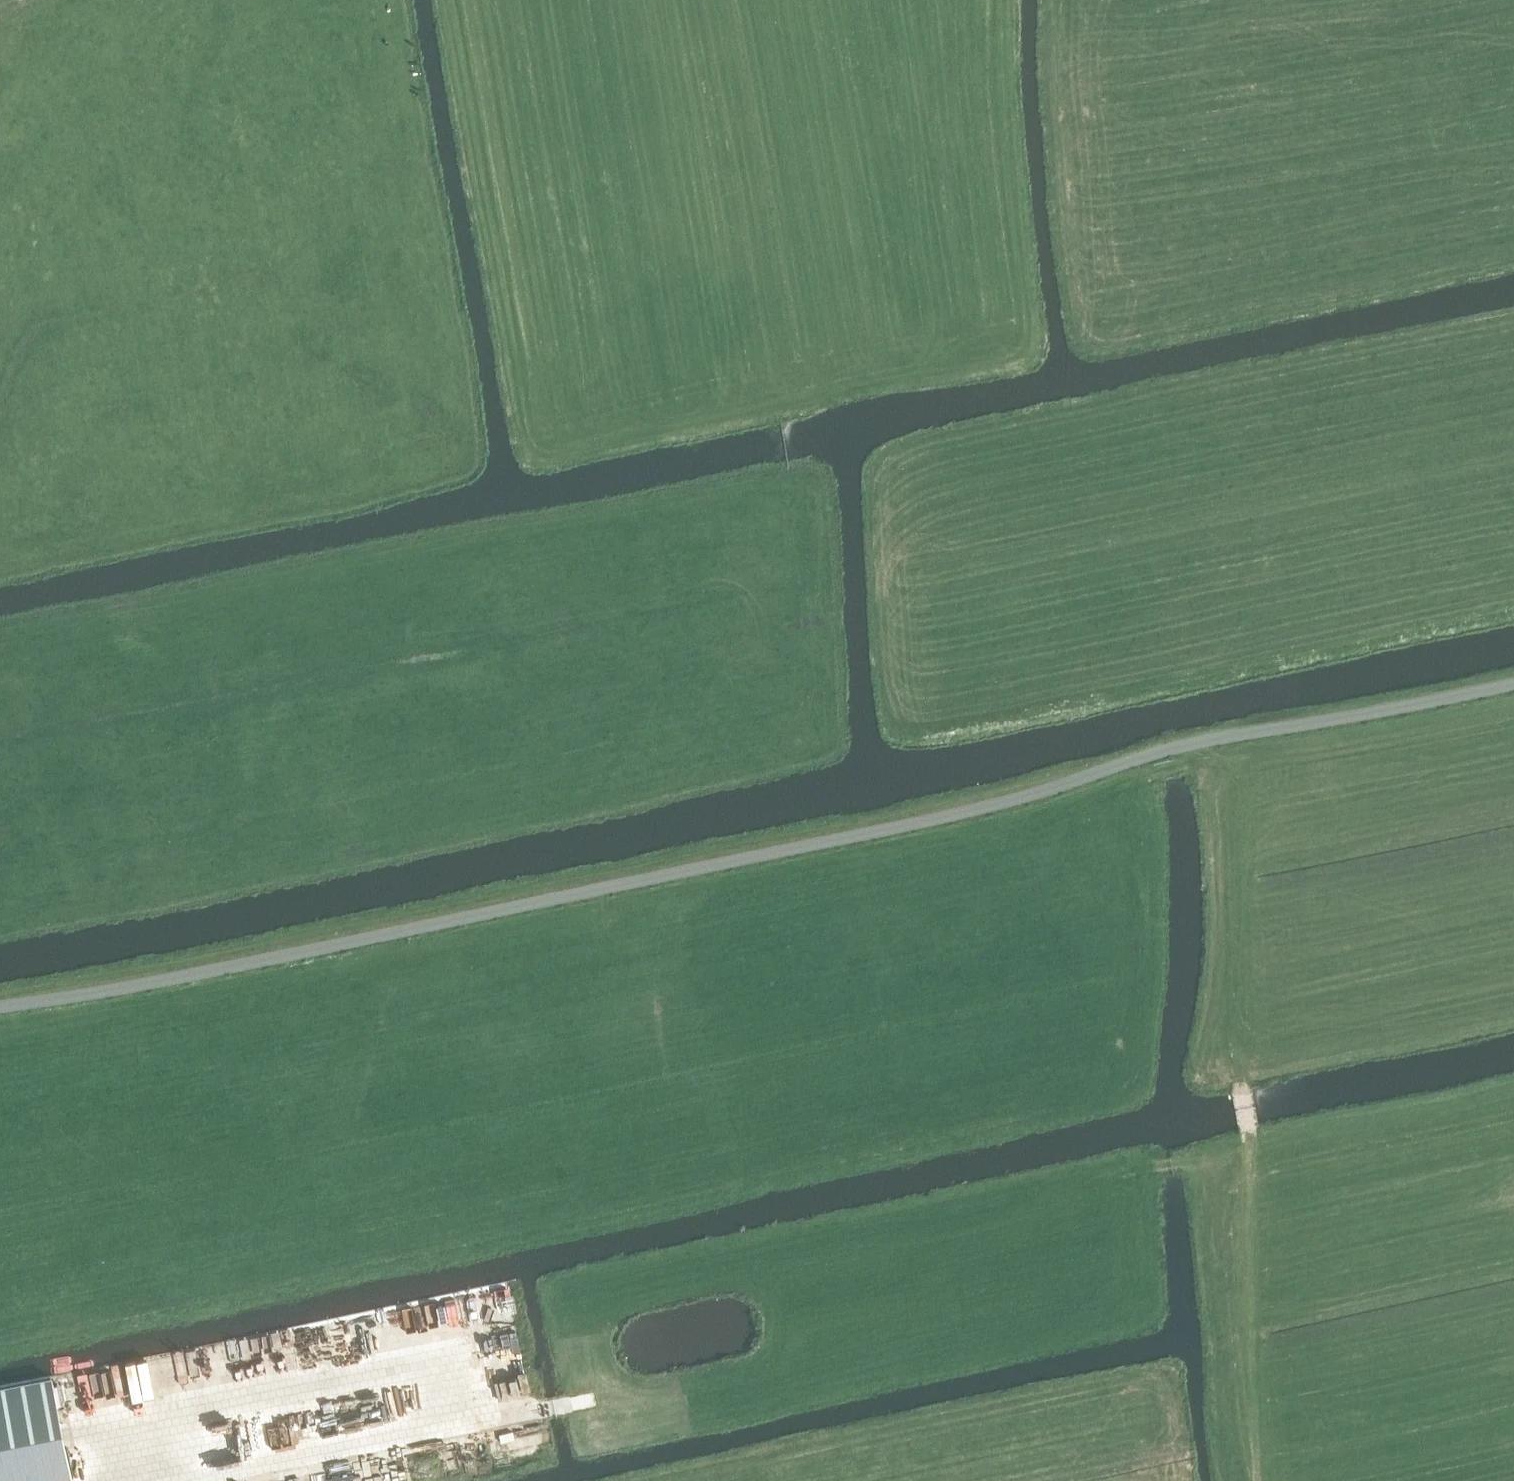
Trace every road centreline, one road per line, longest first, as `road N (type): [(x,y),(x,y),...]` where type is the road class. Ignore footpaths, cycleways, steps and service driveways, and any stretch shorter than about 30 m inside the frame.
road 1 (unclassified): [(0,1006),(126,989),(847,838),(1053,790),(1167,751),(1513,683)]
road 2 (track): [(1260,1480),(1243,964),(1216,742)]

